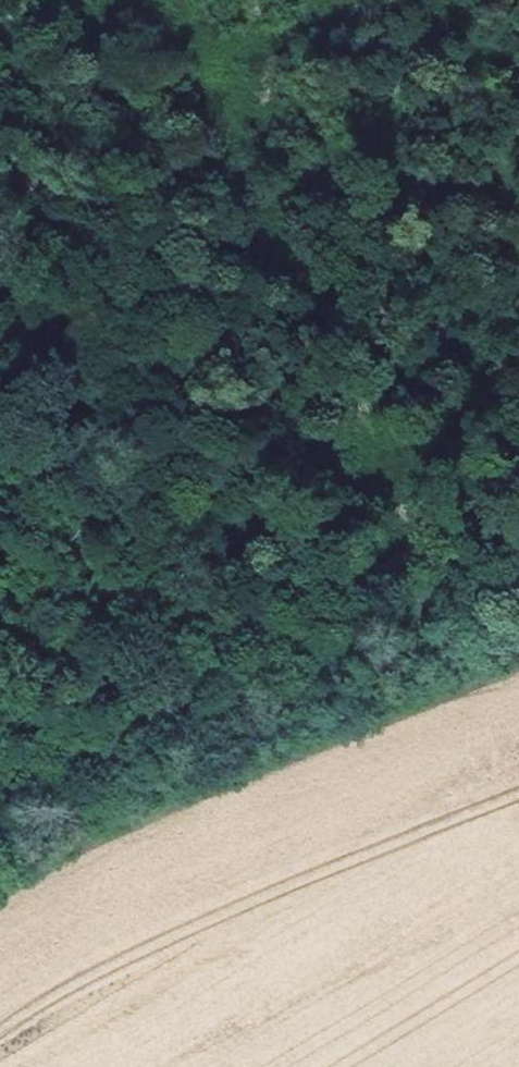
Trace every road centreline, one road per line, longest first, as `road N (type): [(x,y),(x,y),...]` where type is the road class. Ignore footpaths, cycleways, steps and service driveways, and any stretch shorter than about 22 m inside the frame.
road 1 (track): [(0,807),(141,717),(0,303)]
road 2 (track): [(141,717),(381,547),(437,489),(518,469)]
road 3 (track): [(518,155),(467,0)]

